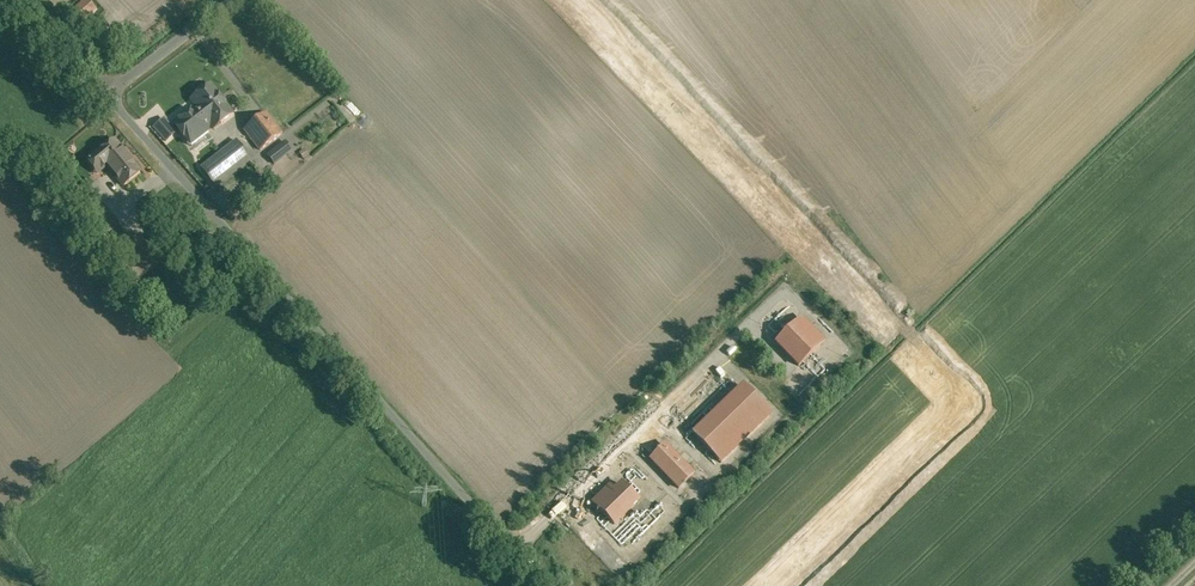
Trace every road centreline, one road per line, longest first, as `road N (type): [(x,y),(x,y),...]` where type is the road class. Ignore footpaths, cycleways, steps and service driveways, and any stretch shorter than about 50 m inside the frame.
road 1 (unclassified): [(106,96),(543,585)]
road 2 (unclassified): [(232,0),(106,96)]
road 3 (unclassified): [(26,0),(106,96)]

